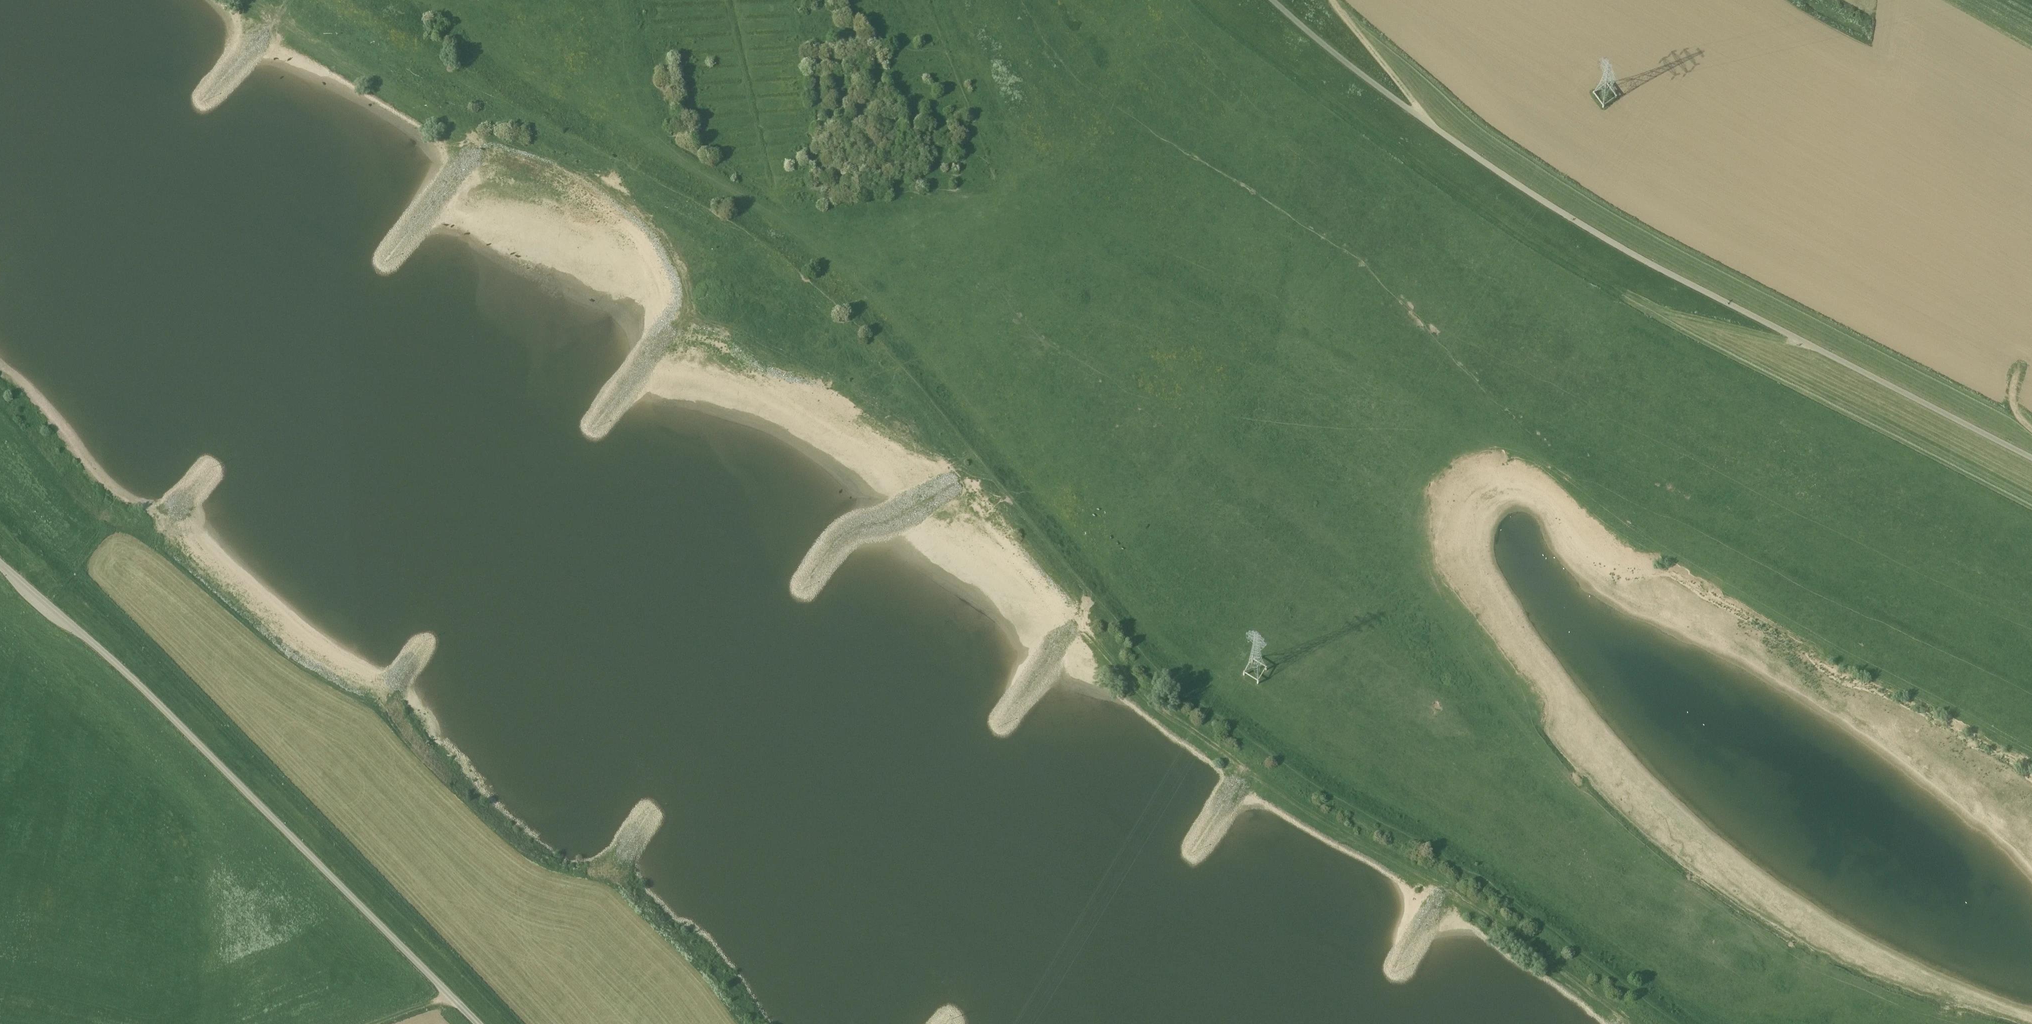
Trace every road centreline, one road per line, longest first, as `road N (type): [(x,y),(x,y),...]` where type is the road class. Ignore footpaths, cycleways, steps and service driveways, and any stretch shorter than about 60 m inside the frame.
road 1 (track): [(2031,459),(1583,223),(1464,147),(1272,0)]
road 2 (unclassified): [(478,1023),(122,669),(0,563)]
road 3 (track): [(1422,116),(1333,0)]

